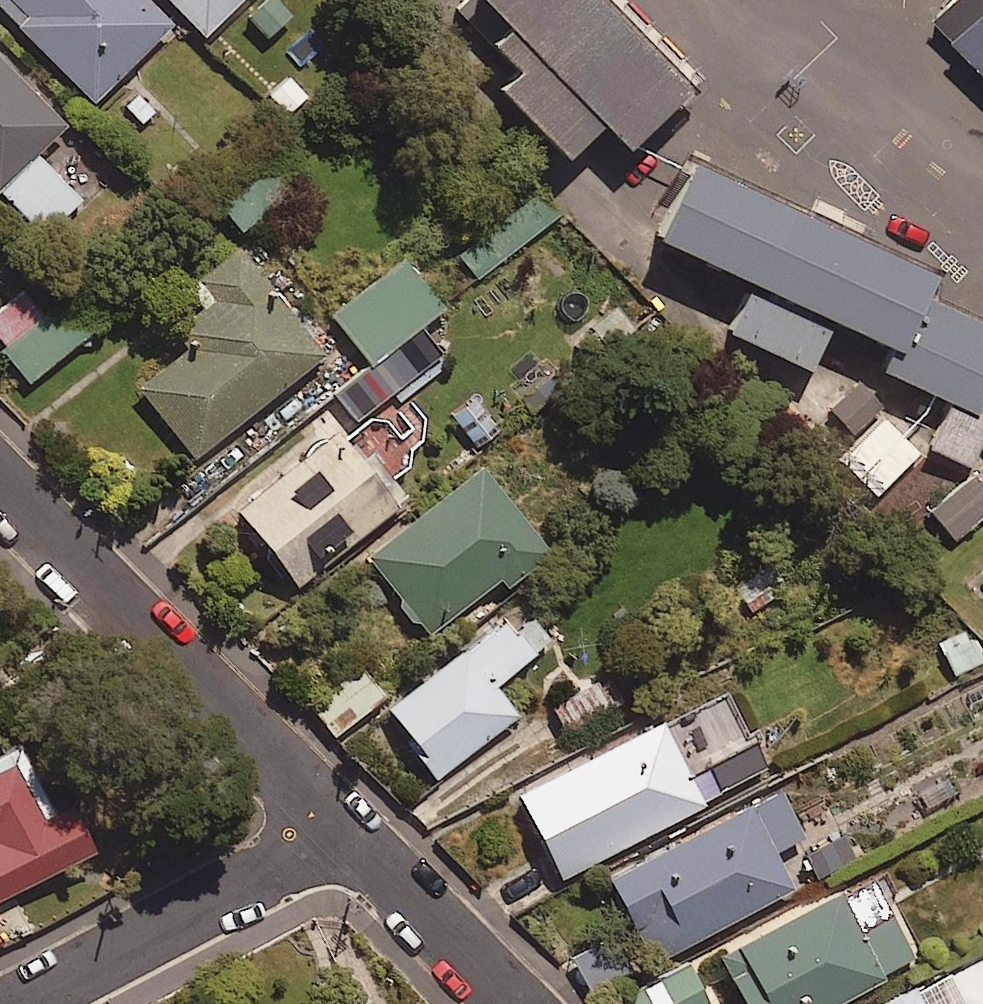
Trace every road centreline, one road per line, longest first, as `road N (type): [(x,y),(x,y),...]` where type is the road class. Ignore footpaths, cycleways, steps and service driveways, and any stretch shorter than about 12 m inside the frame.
road 1 (residential): [(0,488),(346,835)]
road 2 (residential): [(346,835),(27,1003)]
road 3 (residential): [(346,835),(514,1003)]

